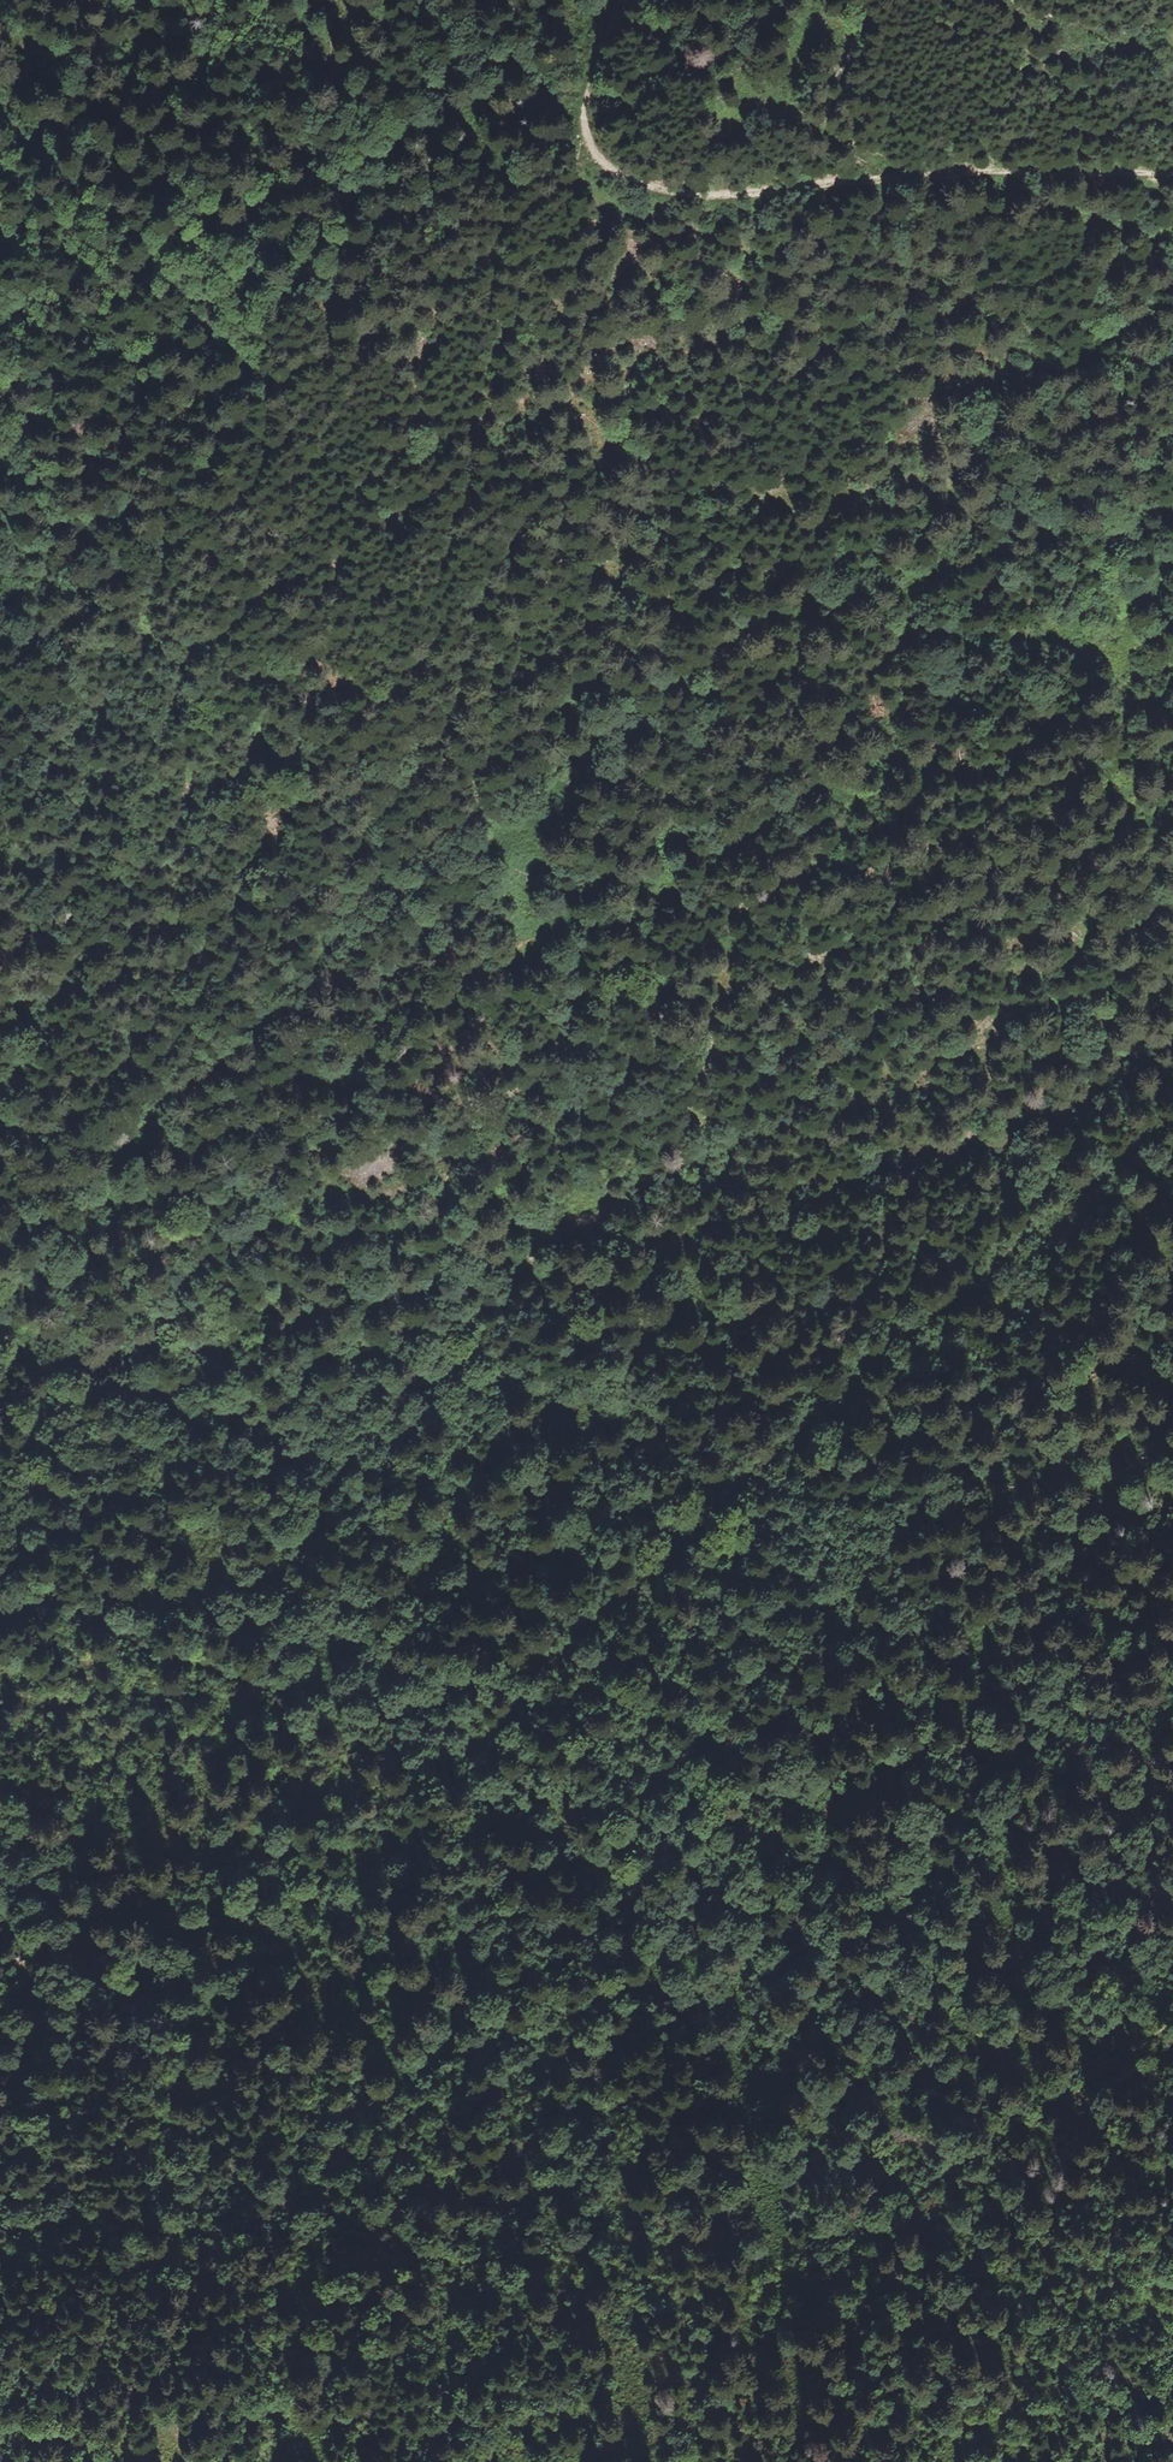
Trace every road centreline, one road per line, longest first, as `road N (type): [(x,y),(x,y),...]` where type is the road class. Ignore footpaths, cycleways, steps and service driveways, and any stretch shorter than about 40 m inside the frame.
road 1 (track): [(978,170),(683,194),(601,175),(584,152),(580,117),(586,72),(619,0)]
road 2 (track): [(1172,175),(978,170)]

